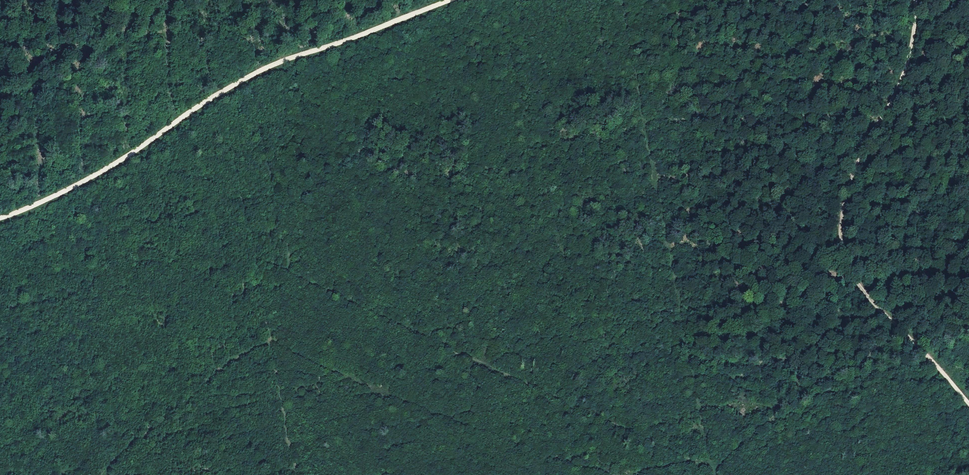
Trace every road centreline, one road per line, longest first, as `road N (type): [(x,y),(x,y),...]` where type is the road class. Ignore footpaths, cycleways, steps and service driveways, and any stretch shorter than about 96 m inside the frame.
road 1 (track): [(451,0),(258,73),(84,182),(0,218)]
road 2 (track): [(968,404),(843,252),(846,201),(908,60),(916,0)]

